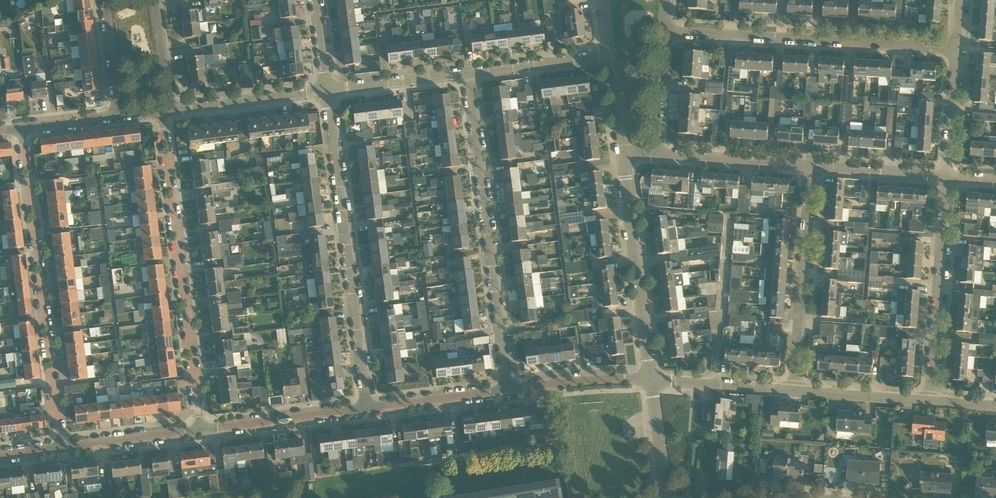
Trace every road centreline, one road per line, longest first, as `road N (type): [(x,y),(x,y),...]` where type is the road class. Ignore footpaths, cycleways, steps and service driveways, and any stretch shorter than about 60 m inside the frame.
road 1 (residential): [(64,448),(22,127)]
road 2 (residential): [(503,392),(464,71)]
road 3 (residential): [(361,410),(322,90)]
road 4 (residential): [(204,428),(163,110)]
road 5 (residential): [(951,51),(668,33)]
road 6 (residential): [(646,382),(617,151)]
road 7 (residential): [(795,390),(804,166)]
road 8 (residential): [(926,399),(943,178)]
road 9 (residential): [(163,110),(322,90)]
road 10 (residential): [(204,428),(361,410)]
road 11 (residential): [(795,390),(646,382)]
road 12 (residential): [(804,166),(658,155)]
road 13 (residential): [(503,392),(646,382)]
road 14 (residential): [(322,90),(464,71)]
road 15 (residential): [(361,410),(503,392)]
road 16 (residential): [(64,448),(204,428)]
road 17 (residential): [(464,71),(604,53)]
road 18 (residential): [(943,178),(804,166)]
road 19 (residential): [(926,399),(795,390)]
road 20 (residential): [(943,178),(951,51)]
road 21 (residential): [(658,155),(668,33)]

